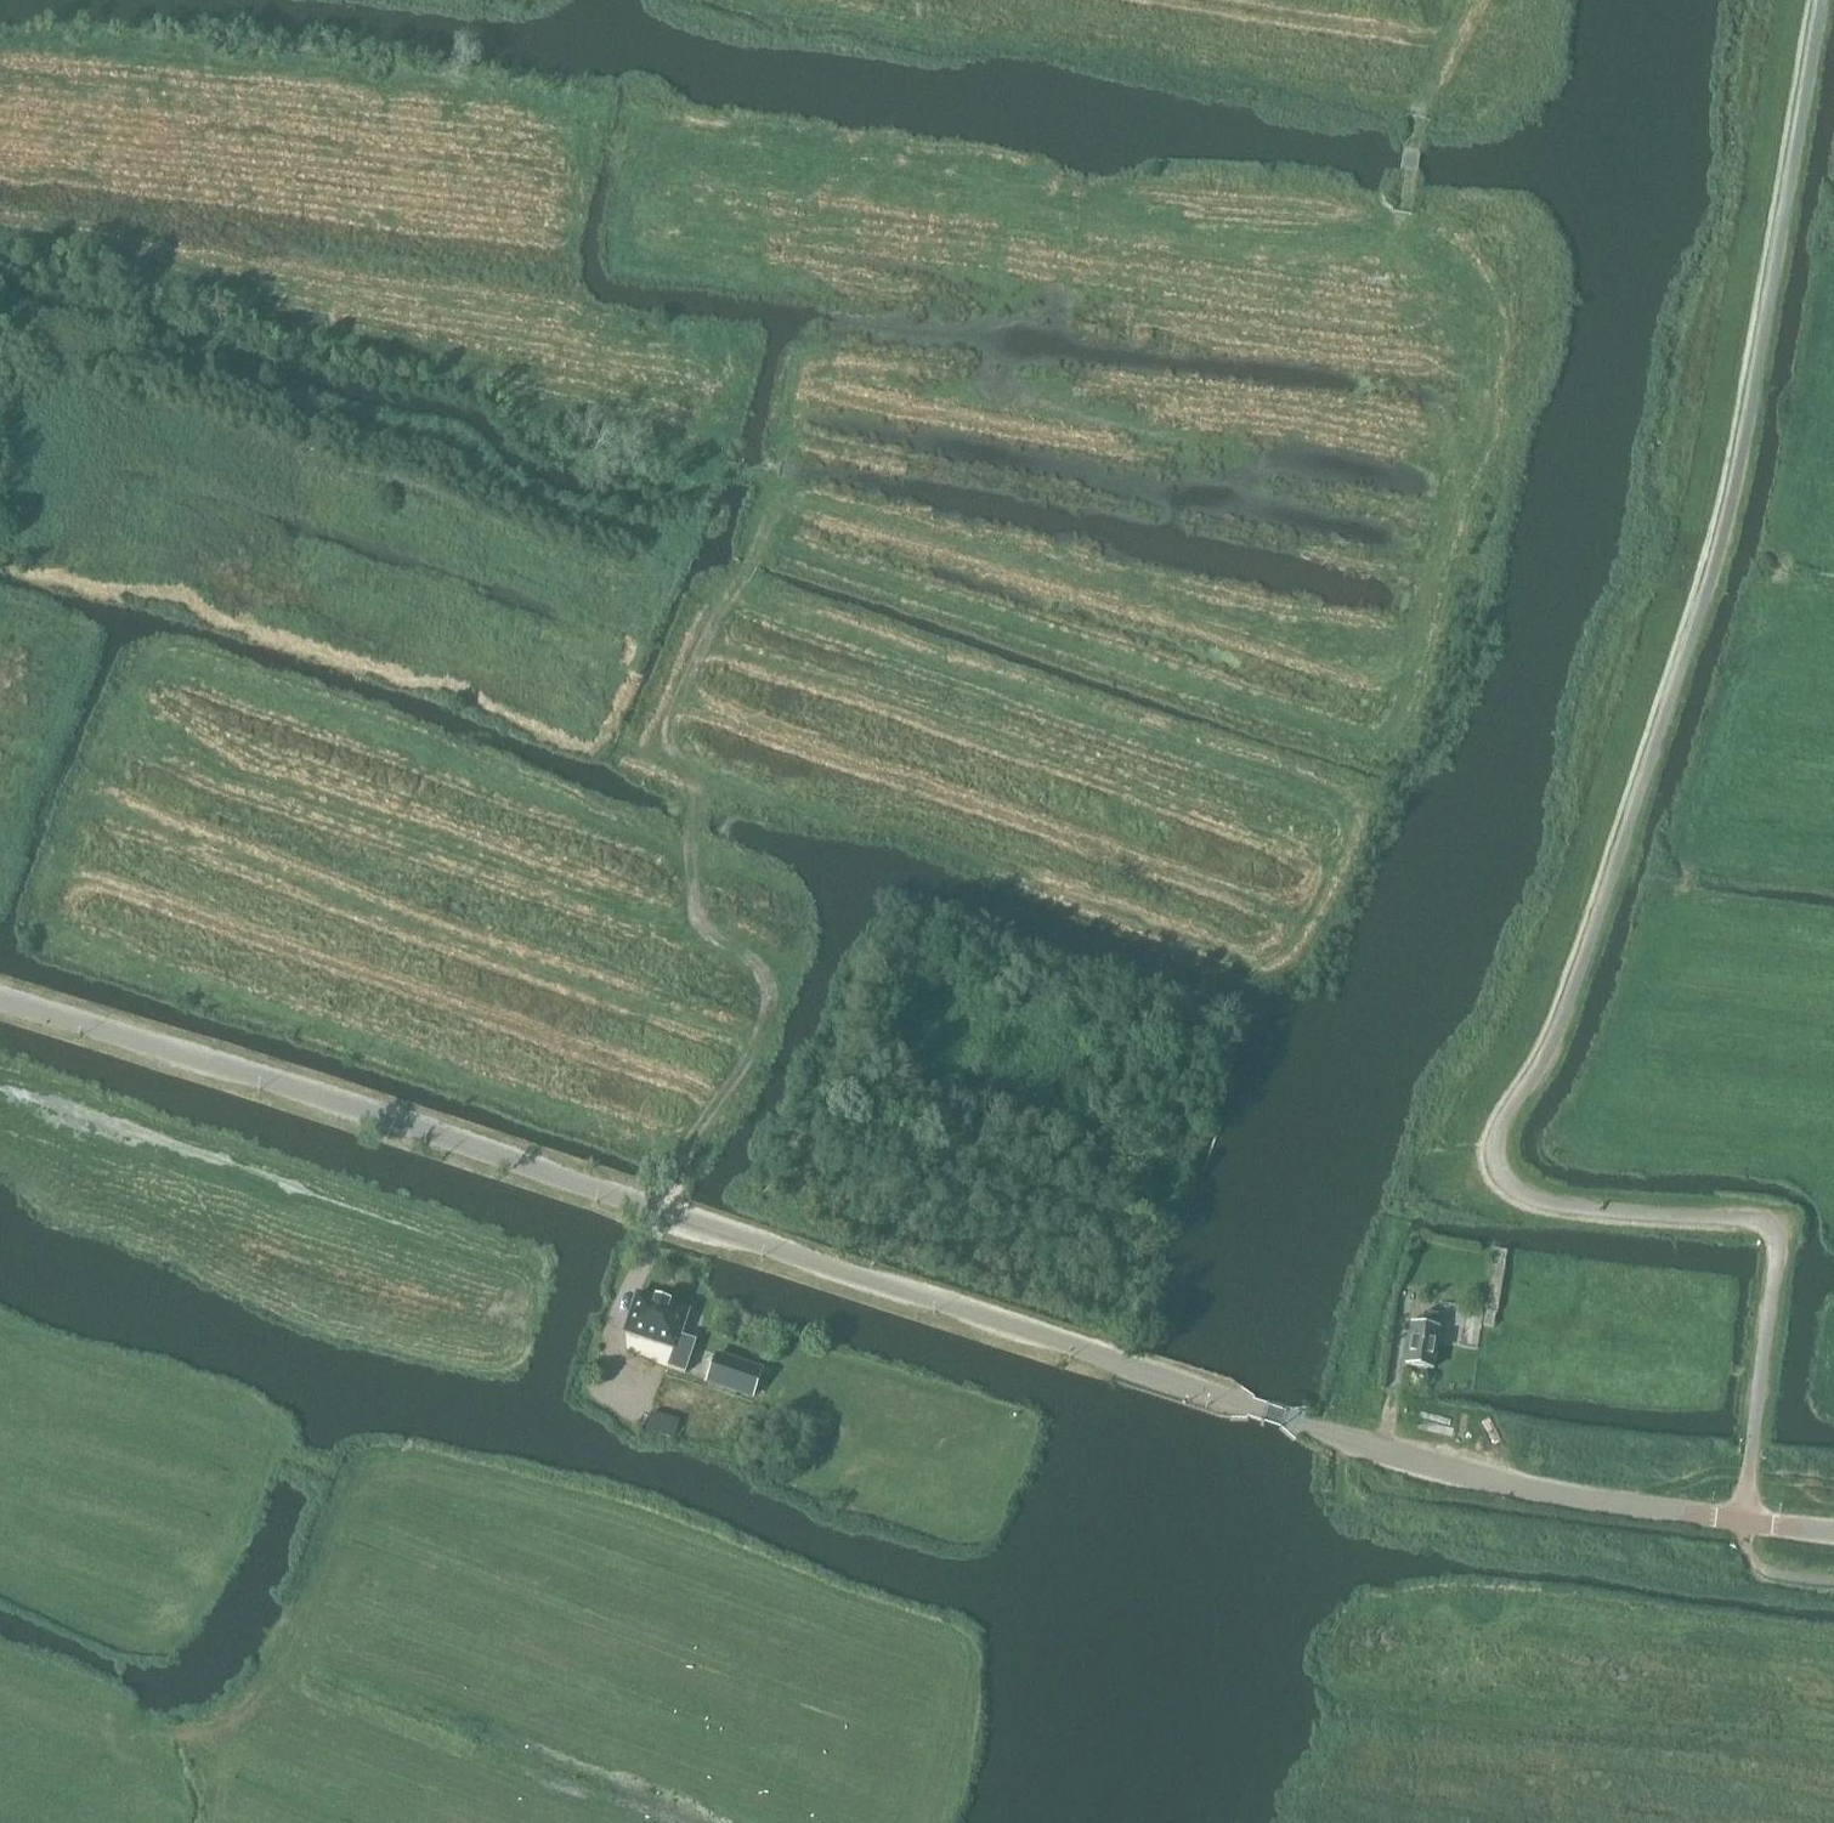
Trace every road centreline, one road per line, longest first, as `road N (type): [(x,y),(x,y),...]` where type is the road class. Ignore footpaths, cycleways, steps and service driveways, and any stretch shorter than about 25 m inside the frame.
road 1 (track): [(667,1211),(689,1142),(753,1058),(764,1023),(760,980),(742,956),(708,936),(687,897),(697,792),(666,732),(783,492),(1333,643),(1390,638),(1418,615),(1485,433),(1491,339),(1477,281),(1409,241),(1403,219),(1417,134),(1465,0)]
road 2 (tertiary): [(0,999),(1250,1408)]
road 3 (tertiary): [(1833,1534),(1496,1483),(1250,1408)]

